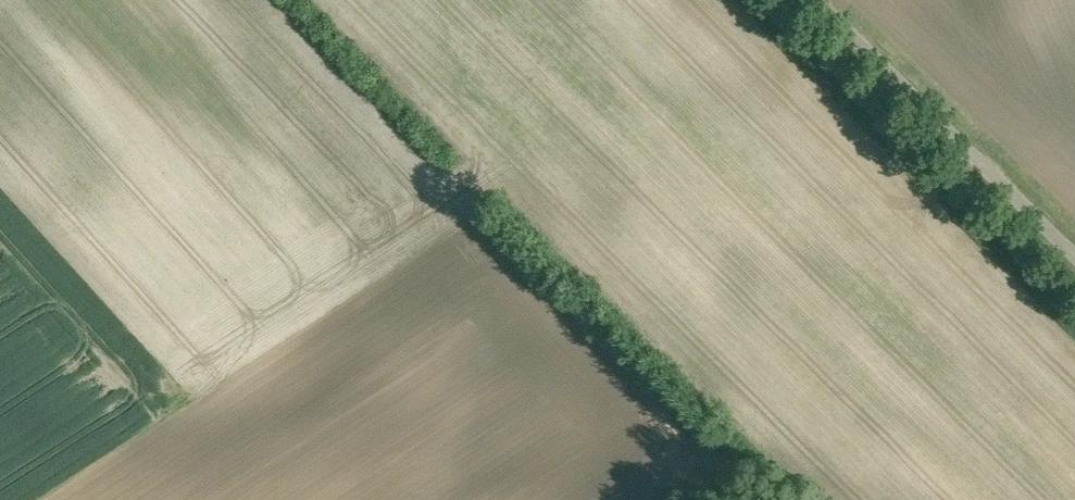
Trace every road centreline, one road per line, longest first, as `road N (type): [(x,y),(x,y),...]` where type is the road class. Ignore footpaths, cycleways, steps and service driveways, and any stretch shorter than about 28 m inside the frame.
road 1 (unclassified): [(1074,252),(816,0)]

